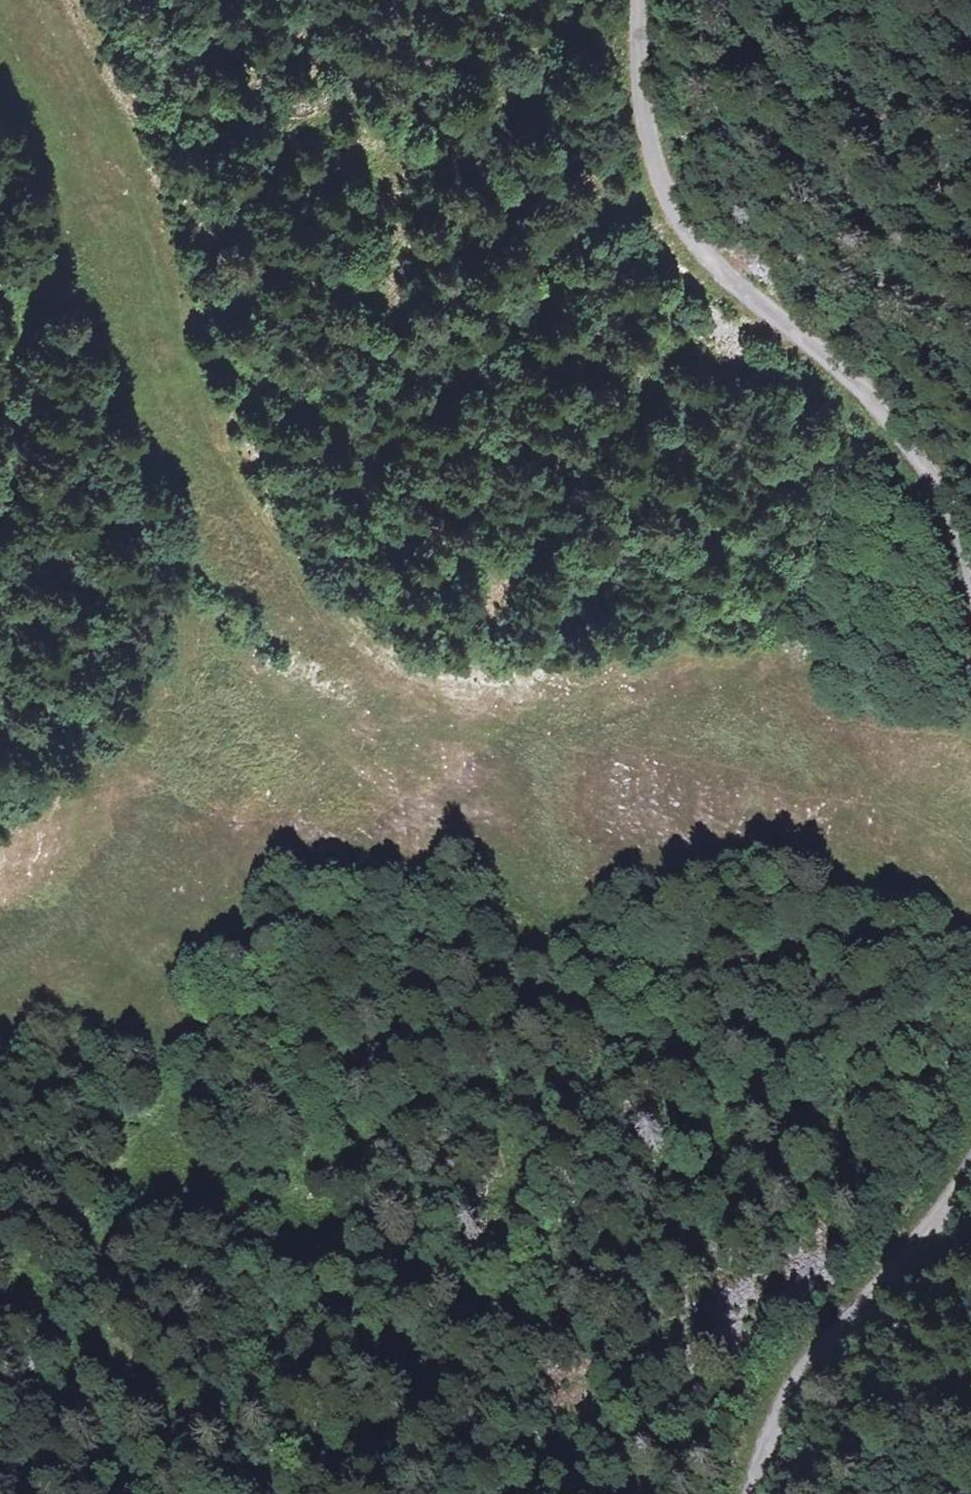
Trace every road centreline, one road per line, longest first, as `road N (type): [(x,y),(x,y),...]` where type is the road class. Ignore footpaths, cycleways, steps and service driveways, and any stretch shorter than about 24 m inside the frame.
road 1 (unclassified): [(636,0),(641,104),(681,220),(722,268),(878,408),(935,488),(970,569)]
road 2 (unclassified): [(970,1147),(933,1206),(802,1358),(773,1408),(743,1493)]

